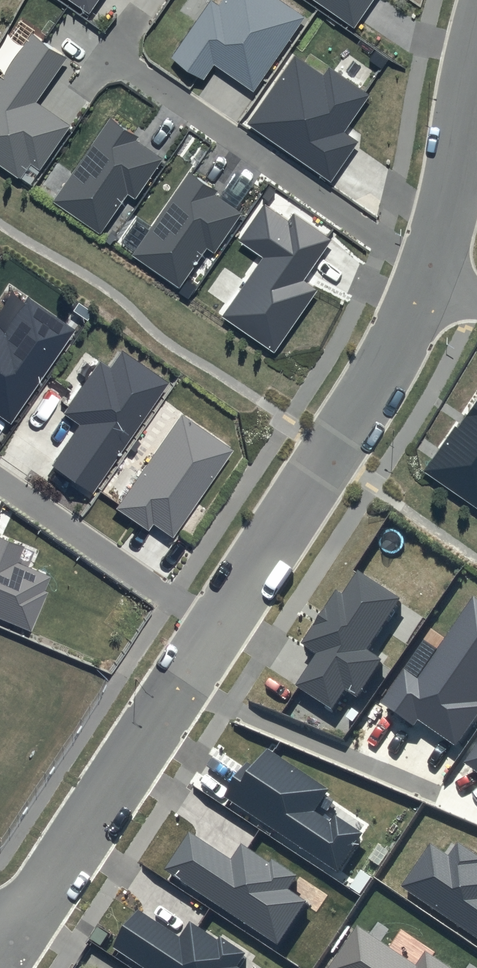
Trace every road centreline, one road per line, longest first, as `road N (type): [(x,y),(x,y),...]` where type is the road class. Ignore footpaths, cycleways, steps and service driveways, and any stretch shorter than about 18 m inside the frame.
road 1 (residential): [(431,270),(373,391),(13,943)]
road 2 (residential): [(476,84),(431,270)]

